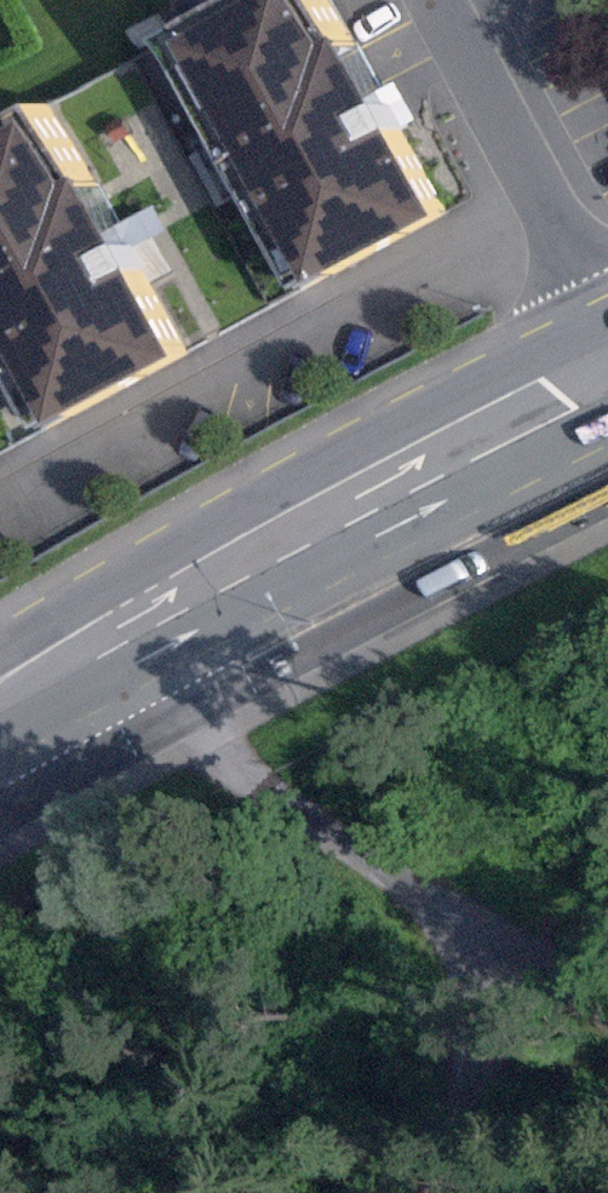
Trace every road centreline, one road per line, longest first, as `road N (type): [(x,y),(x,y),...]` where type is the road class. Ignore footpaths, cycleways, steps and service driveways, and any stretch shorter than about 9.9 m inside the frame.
road 1 (primary): [(607,364),(345,490),(0,697)]
road 2 (track): [(607,1012),(177,723),(81,647)]
road 3 (residential): [(607,294),(446,0)]
road 4 (track): [(541,970),(434,1192)]

